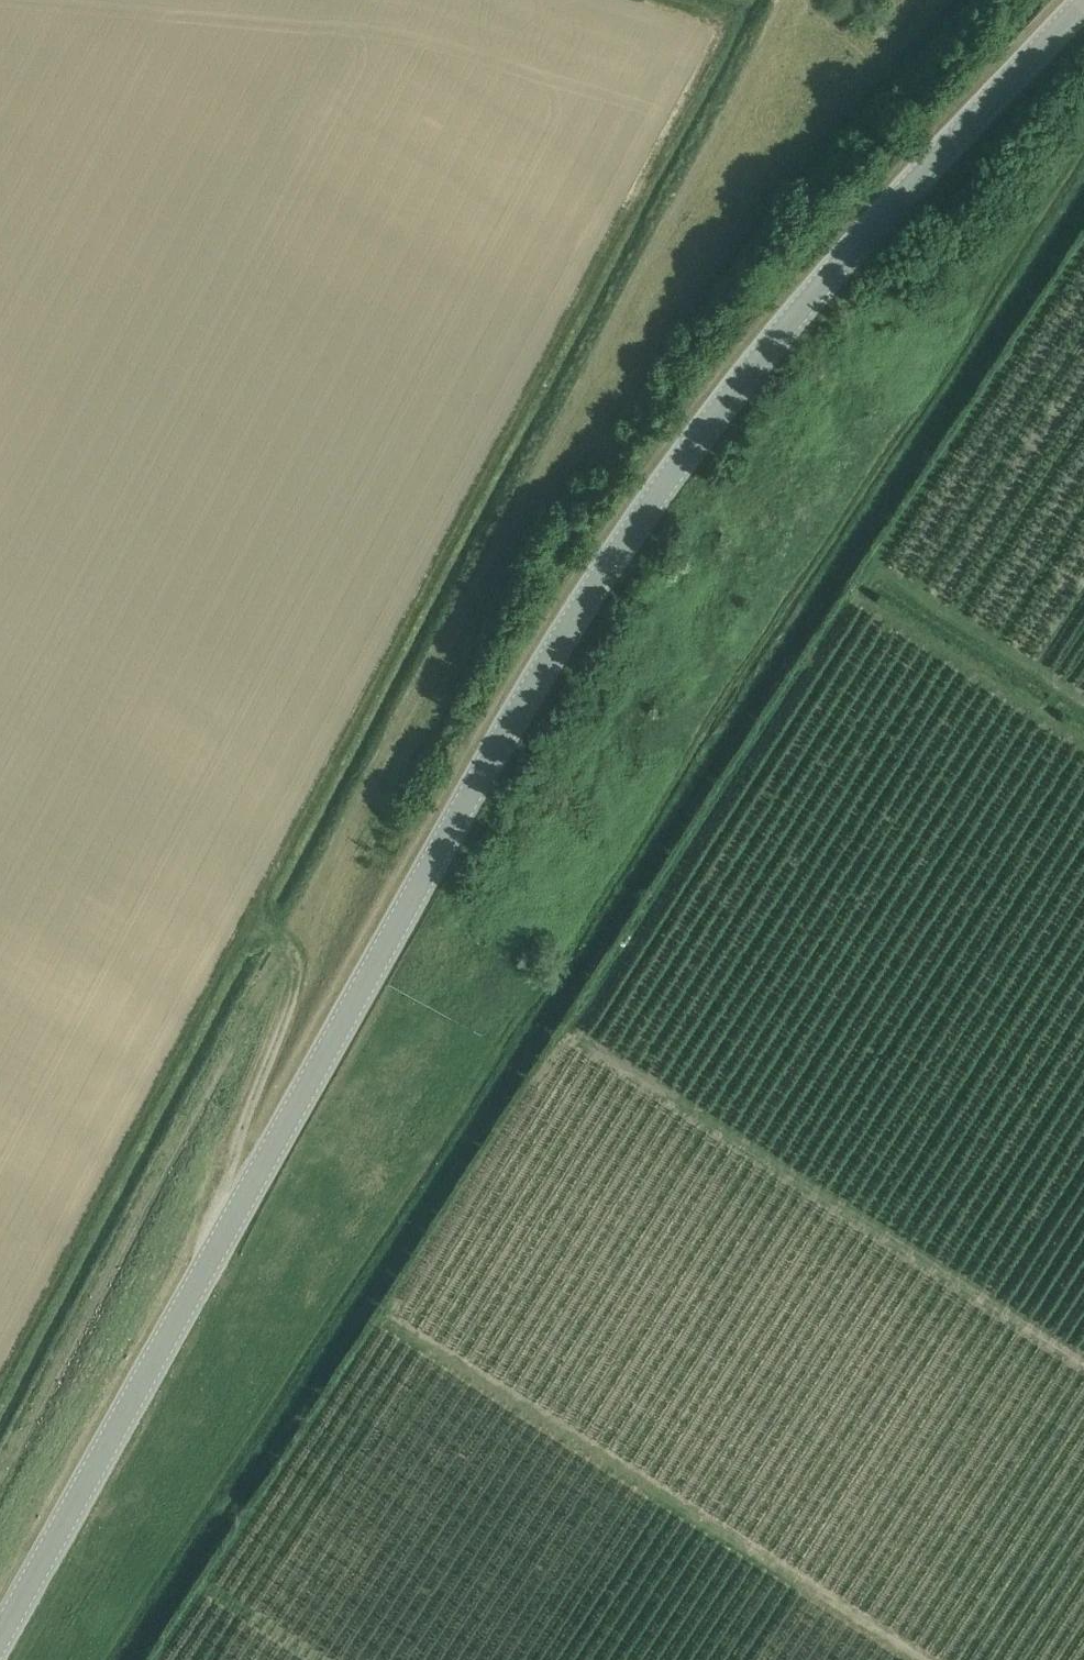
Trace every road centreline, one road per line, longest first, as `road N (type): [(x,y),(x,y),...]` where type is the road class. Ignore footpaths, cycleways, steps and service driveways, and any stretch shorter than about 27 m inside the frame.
road 1 (tertiary): [(0,1633),(236,1195),(569,626),(710,419),(824,281),(1083,3)]

